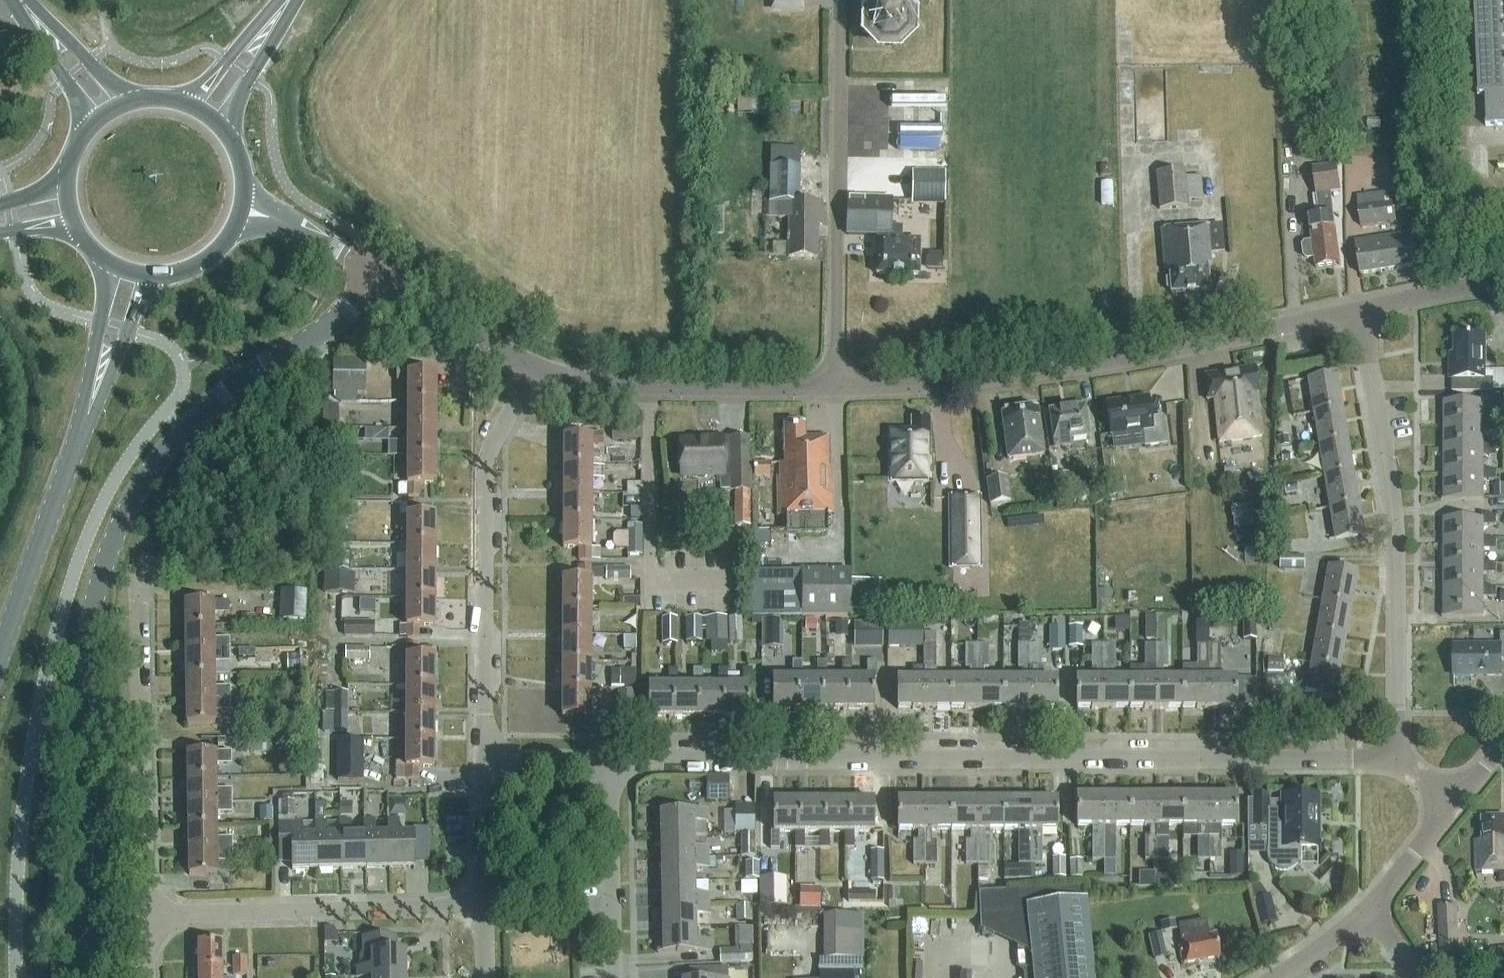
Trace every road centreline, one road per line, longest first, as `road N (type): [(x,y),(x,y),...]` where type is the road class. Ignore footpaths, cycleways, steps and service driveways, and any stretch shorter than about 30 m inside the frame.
road 1 (unclassified): [(381,274),(331,326),(218,397),(160,457),(122,520),(86,657),(86,977)]
road 2 (residential): [(609,759),(1398,758)]
road 3 (unclassified): [(1359,310),(1005,375),(834,386)]
road 4 (residential): [(1398,758),(1394,526),(1359,310)]
road 5 (tertiary): [(0,658),(134,274)]
road 6 (residential): [(485,759),(485,477),(490,450),(534,367)]
road 7 (unclassified): [(834,386),(842,0)]
road 8 (residential): [(160,914),(144,870),(146,557)]
road 9 (residential): [(160,914),(485,908)]
road 10 (unclassified): [(834,386),(604,385),(534,367)]
road 11 (residential): [(613,977),(609,759)]
road 12 (unclassified): [(534,367),(381,274)]
road 13 (unclassified): [(381,274),(330,244),(243,211)]
road 14 (residential): [(485,908),(485,759)]
road 15 (unclassified): [(1503,282),(1359,310)]
road 16 (unclassified): [(1370,914),(1458,802)]
road 17 (unclassified): [(109,110),(21,0)]
road 18 (tertiary): [(134,274),(189,271),(232,236),(243,211)]
road 19 (residential): [(485,759),(609,759)]

